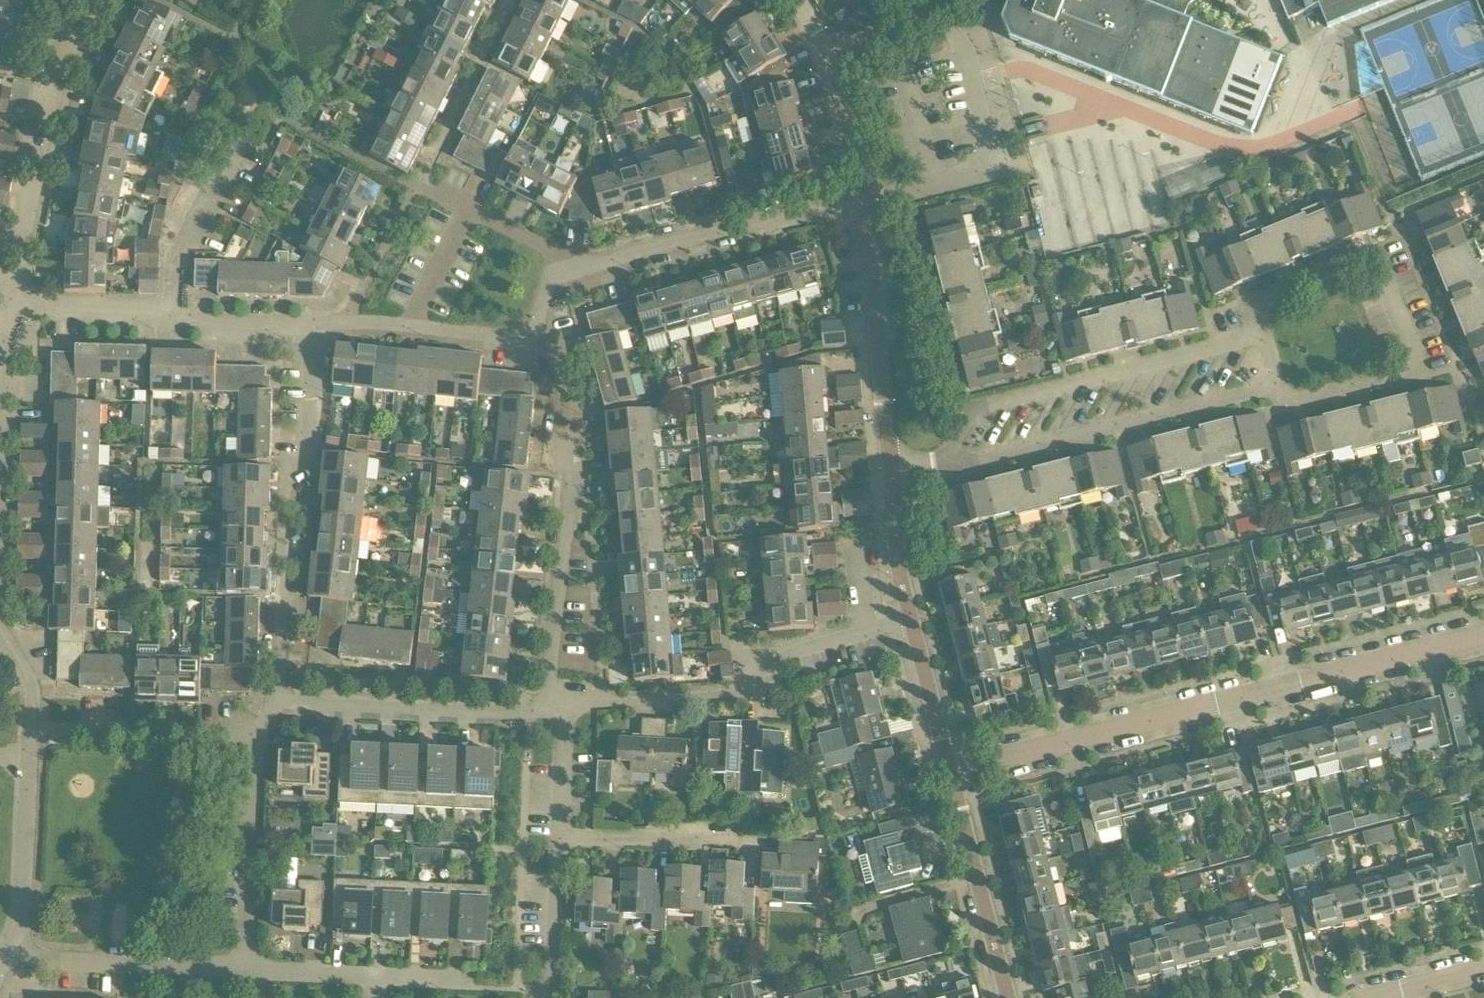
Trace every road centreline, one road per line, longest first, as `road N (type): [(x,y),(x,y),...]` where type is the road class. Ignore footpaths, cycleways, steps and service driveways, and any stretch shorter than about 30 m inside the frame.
road 1 (residential): [(950,771),(1483,635)]
road 2 (residential): [(1281,389),(1291,406),(1421,371),(1372,256),(1258,300),(1258,337)]
road 3 (residential): [(273,703),(285,465),(305,462),(319,322)]
road 4 (residential): [(547,713),(566,442),(554,367),(528,341)]
road 5 (residential): [(1258,337),(974,409),(945,460)]
road 6 (residential): [(945,460),(983,461),(1281,389)]
road 7 (residential): [(567,708),(750,694),(782,652),(867,634)]
road 8 (residential): [(13,304),(42,116),(93,0)]
road 9 (residential): [(319,322),(169,322),(159,309),(13,304)]
road 10 (residential): [(566,271),(705,232),(865,206)]
road 11 (residential): [(273,703),(547,713)]
road 12 (residential): [(893,469),(865,206)]
road 13 (residential): [(805,834),(560,830)]
road 14 (residential): [(248,970),(7,954)]
road 15 (residential): [(1008,997),(950,771)]
road 16 (residential): [(248,970),(257,738)]
road 17 (residential): [(469,983),(248,970)]
road 18 (residential): [(257,738),(41,735)]
road 19 (residential): [(528,341),(319,322)]
road 20 (residential): [(7,954),(23,923),(30,763)]
road 21 (residential): [(566,271),(553,250),(417,185)]
road 22 (residential): [(551,997),(560,830)]
road 23 (residential): [(914,623),(900,566),(893,469)]
road 24 (residential): [(950,771),(914,623)]
road 25 (residential): [(865,206),(840,66)]
road 26 (residential): [(560,830),(567,708)]

